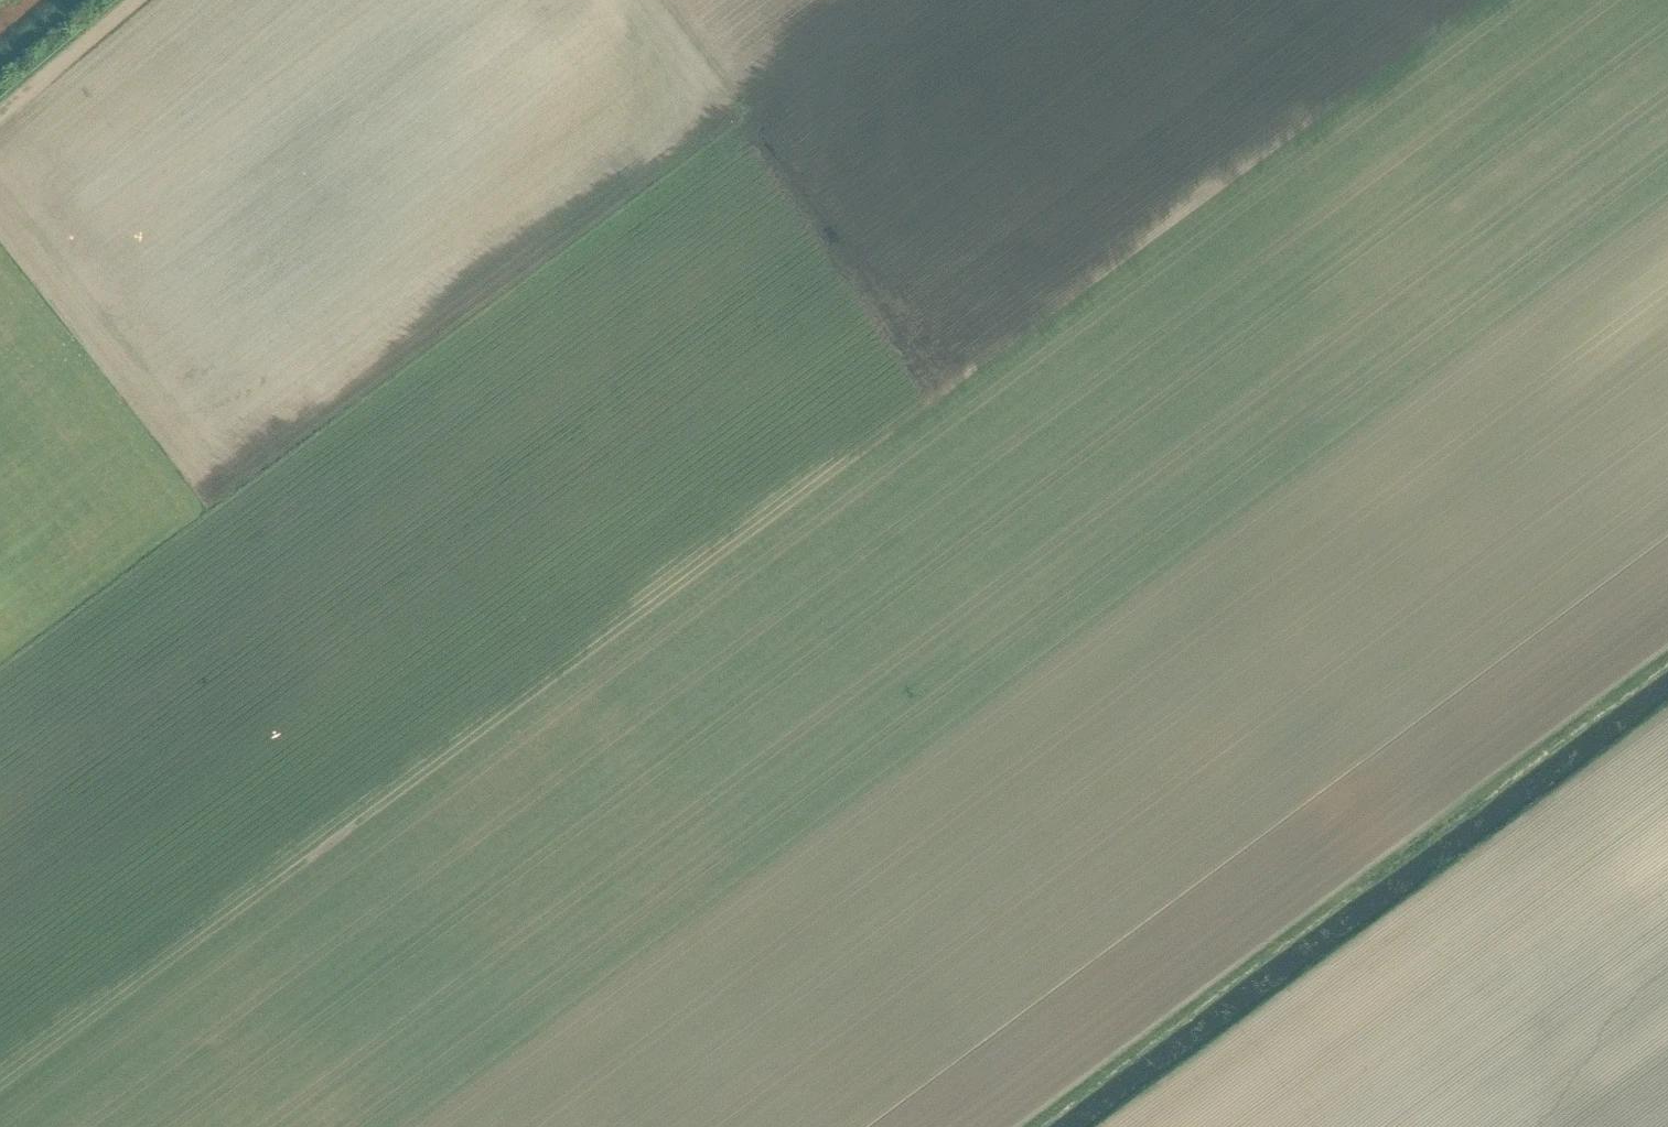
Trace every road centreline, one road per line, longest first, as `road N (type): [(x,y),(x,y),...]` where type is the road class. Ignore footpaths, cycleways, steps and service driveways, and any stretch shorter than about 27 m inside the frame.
road 1 (track): [(0,118),(141,0)]

